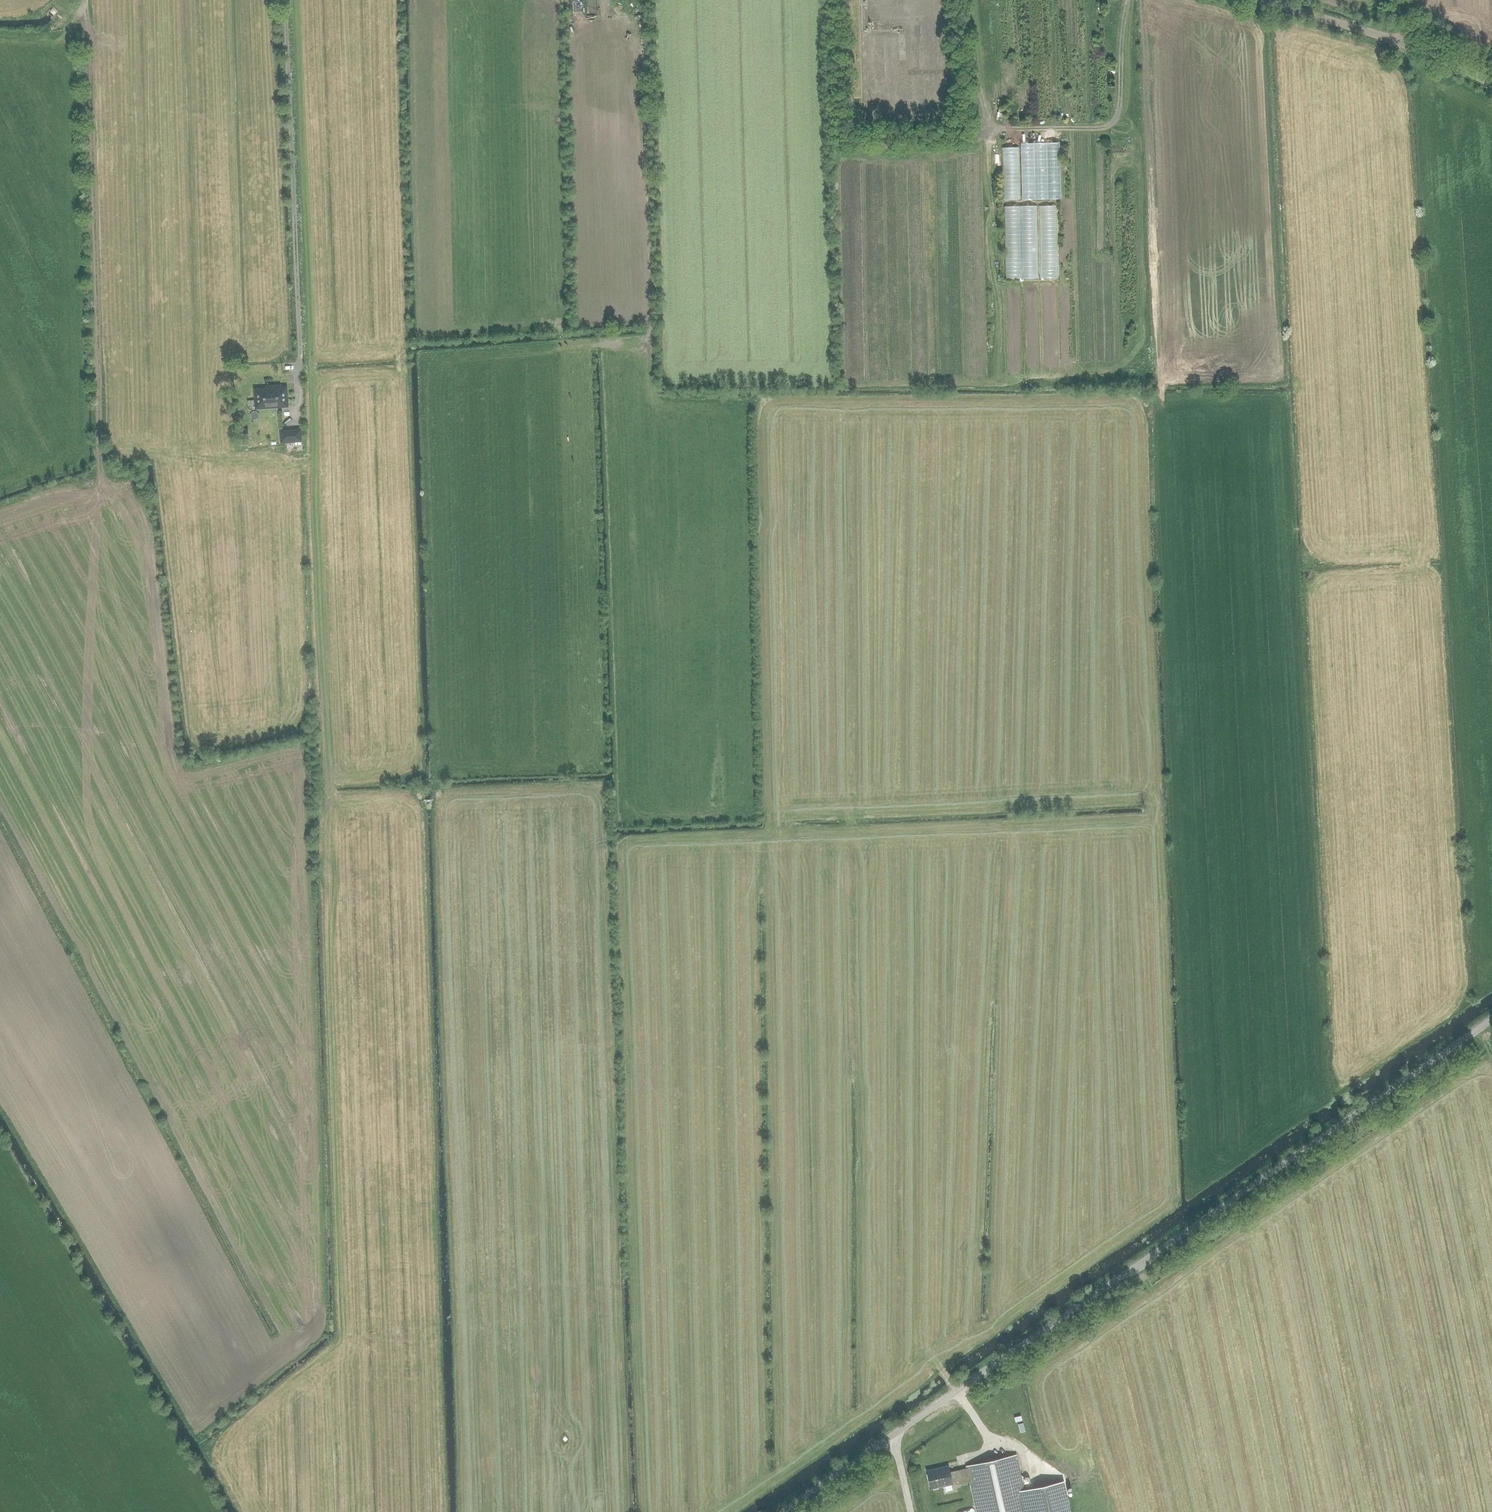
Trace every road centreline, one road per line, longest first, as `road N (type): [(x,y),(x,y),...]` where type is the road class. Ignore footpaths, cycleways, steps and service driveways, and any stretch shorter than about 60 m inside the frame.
road 1 (unclassified): [(788,1511),(1491,1022)]
road 2 (tertiary): [(1491,85),(1399,41),(1262,0)]

